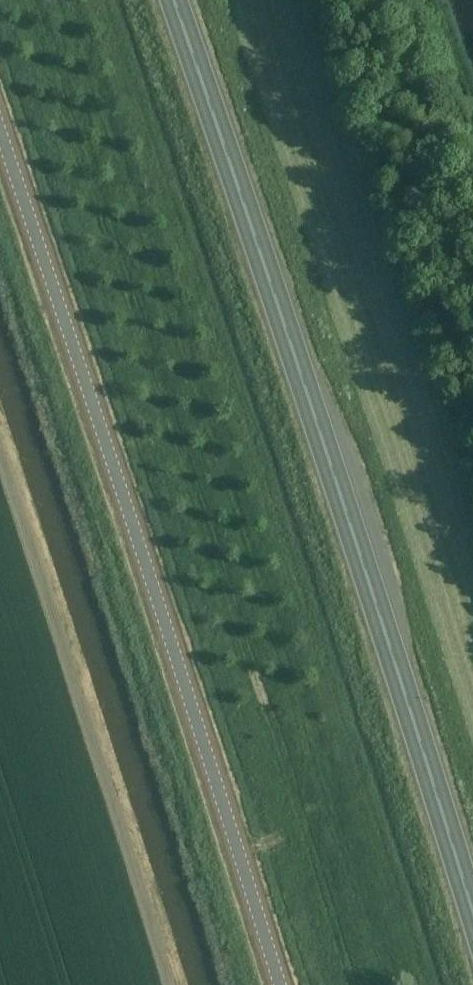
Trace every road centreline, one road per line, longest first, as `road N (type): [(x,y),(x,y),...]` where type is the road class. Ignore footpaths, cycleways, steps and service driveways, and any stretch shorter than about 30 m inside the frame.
road 1 (trunk): [(472,914),(168,0)]
road 2 (unclassified): [(276,984),(0,143)]

